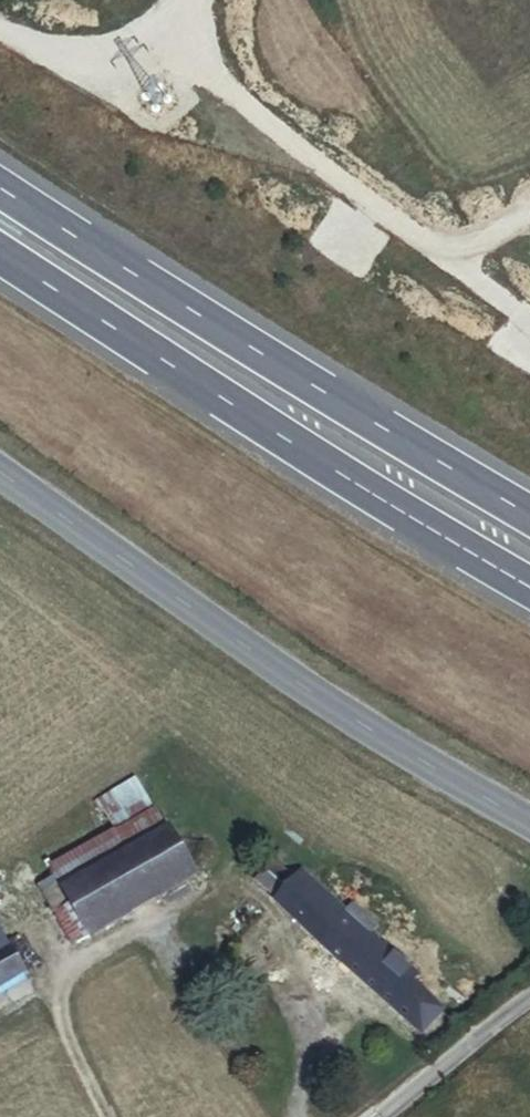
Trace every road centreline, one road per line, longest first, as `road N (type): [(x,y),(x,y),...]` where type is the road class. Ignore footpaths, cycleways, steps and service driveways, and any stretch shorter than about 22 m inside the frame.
road 1 (tertiary): [(529,821),(420,758),(0,472)]
road 2 (motorway): [(0,252),(529,584)]
road 3 (motorway): [(529,517),(0,188)]
road 4 (unclassified): [(529,998),(379,1116)]
road 5 (track): [(68,117),(175,0)]

